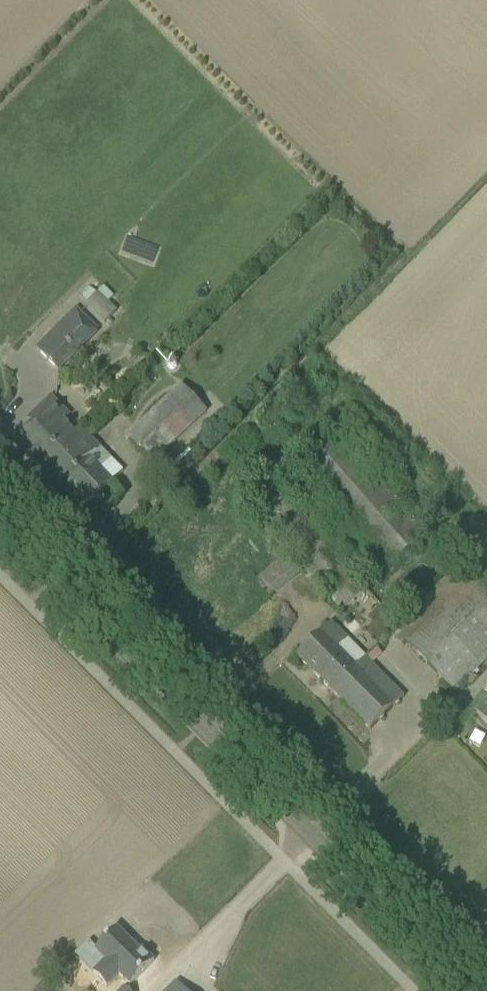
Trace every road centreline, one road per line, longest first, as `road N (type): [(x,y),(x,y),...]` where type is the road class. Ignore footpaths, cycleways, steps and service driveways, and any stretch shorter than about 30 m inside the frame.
road 1 (tertiary): [(466,990),(0,524)]

